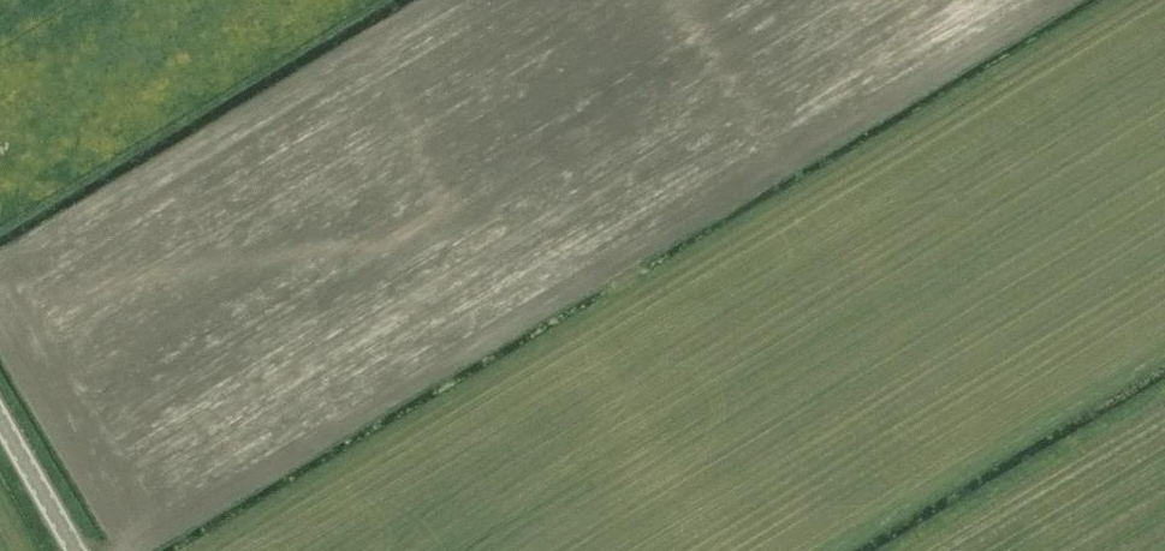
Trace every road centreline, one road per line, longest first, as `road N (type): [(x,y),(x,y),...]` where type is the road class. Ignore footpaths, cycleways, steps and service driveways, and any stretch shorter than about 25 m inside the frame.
road 1 (unclassified): [(71,550),(0,427)]

